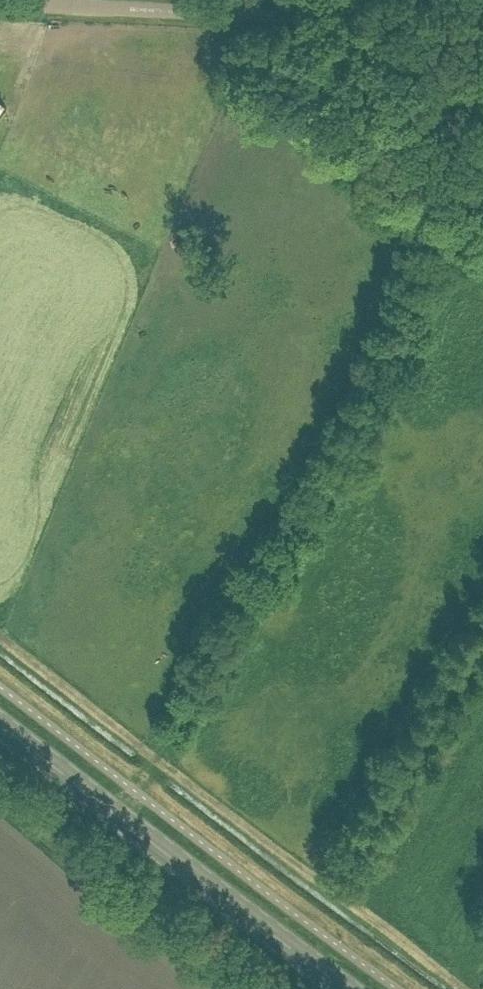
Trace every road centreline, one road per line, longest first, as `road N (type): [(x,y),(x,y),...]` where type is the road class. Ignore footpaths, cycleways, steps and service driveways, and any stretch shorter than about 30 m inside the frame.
road 1 (unclassified): [(482,93),(339,24),(49,0)]
road 2 (secondary): [(351,988),(0,723)]

